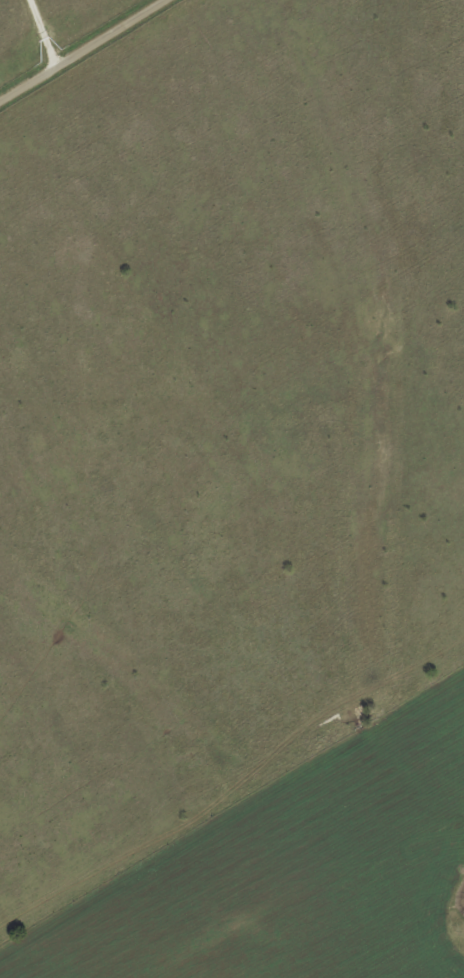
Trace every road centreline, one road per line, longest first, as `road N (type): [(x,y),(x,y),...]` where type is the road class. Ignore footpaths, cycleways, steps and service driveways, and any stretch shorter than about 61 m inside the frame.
road 1 (residential): [(0,100),(163,0)]

